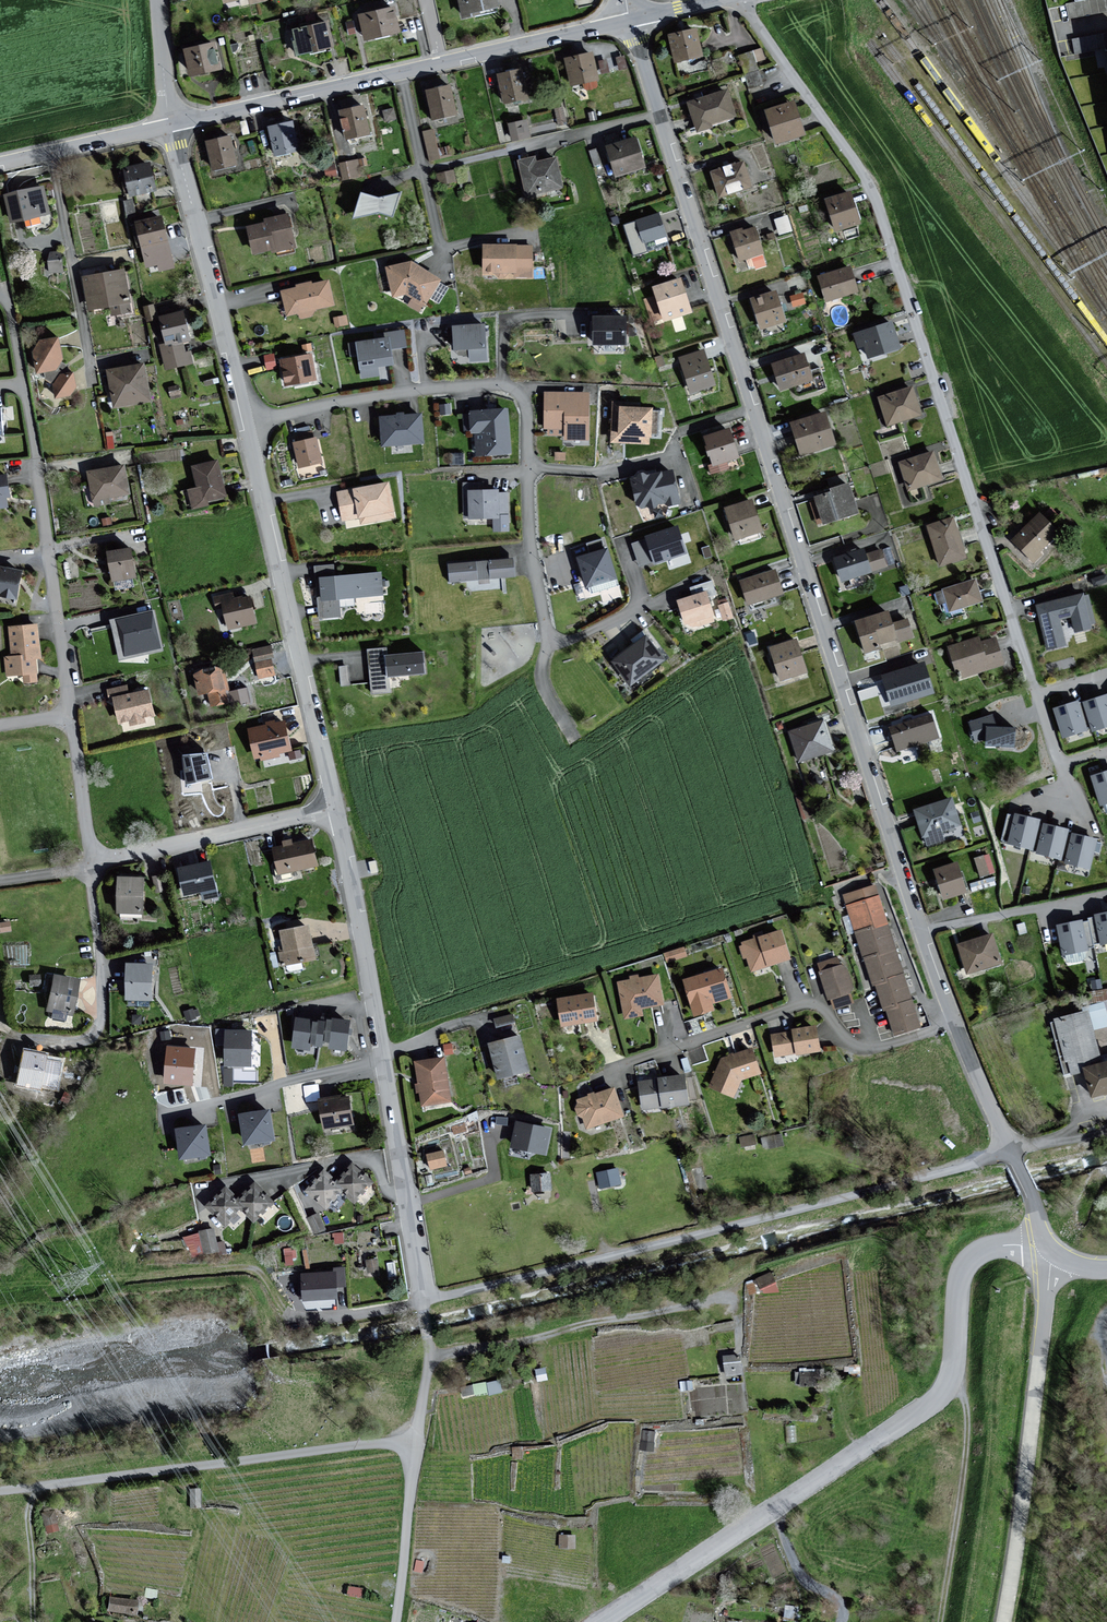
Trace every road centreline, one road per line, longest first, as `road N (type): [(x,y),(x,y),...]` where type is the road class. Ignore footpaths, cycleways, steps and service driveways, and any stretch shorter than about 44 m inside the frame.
road 1 (residential): [(741,0),(870,187),(1072,796)]
road 2 (residential): [(752,409),(953,1022)]
road 3 (residential): [(601,1621),(923,1406),(954,1362),(959,1282),(970,1260),(996,1247),(1046,1245)]
road 4 (residential): [(1011,1150),(424,1301)]
road 5 (residential): [(0,1491),(415,1441)]
road 6 (residential): [(594,1079),(798,1006),(820,1008),(862,1049),(953,1022)]
road 7 (residential): [(335,810),(247,429)]
road 8 (unclassified): [(1004,1621),(1055,1254)]
road 9 (residential): [(247,429),(314,408),(492,385),(514,394),(526,410),(527,468)]
road 10 (residential): [(247,429),(172,125)]
road 11 (residential): [(659,117),(752,409)]
road 12 (track): [(725,1298),(429,1354)]
road 13 (residential): [(0,1018),(21,1036),(48,1042),(96,1037),(103,985),(93,864)]
road 14 (residential): [(383,1061),(335,810)]
road 15 (track): [(947,1378),(961,1392),(967,1431),(941,1621)]
road 16 (residential): [(71,715),(38,469)]
road 17 (residential): [(335,810),(93,864)]
road 18 (residential): [(752,409),(678,434),(669,454),(643,463),(593,473),(527,468)]
road 19 (residential): [(421,171),(659,117)]
road 20 (residential): [(424,1301),(383,1061)]
road 21 (unclassified): [(398,73),(172,125)]
road 22 (residential): [(383,1061),(165,1116)]
road 23 (unclassified): [(630,21),(438,62)]
road 24 (residential): [(415,1441),(396,1621)]
road 25 (unclassified): [(172,125),(0,164)]
road 26 (residential): [(527,468),(529,548),(544,623)]
road 27 (residential): [(93,864),(71,715)]
road 28 (residential): [(424,1301),(429,1361),(415,1441)]
road 29 (residential): [(953,1022),(1011,1150)]
road 30 (track): [(34,1621),(28,1521),(37,1487)]
road 31 (residential): [(172,125),(156,0)]

